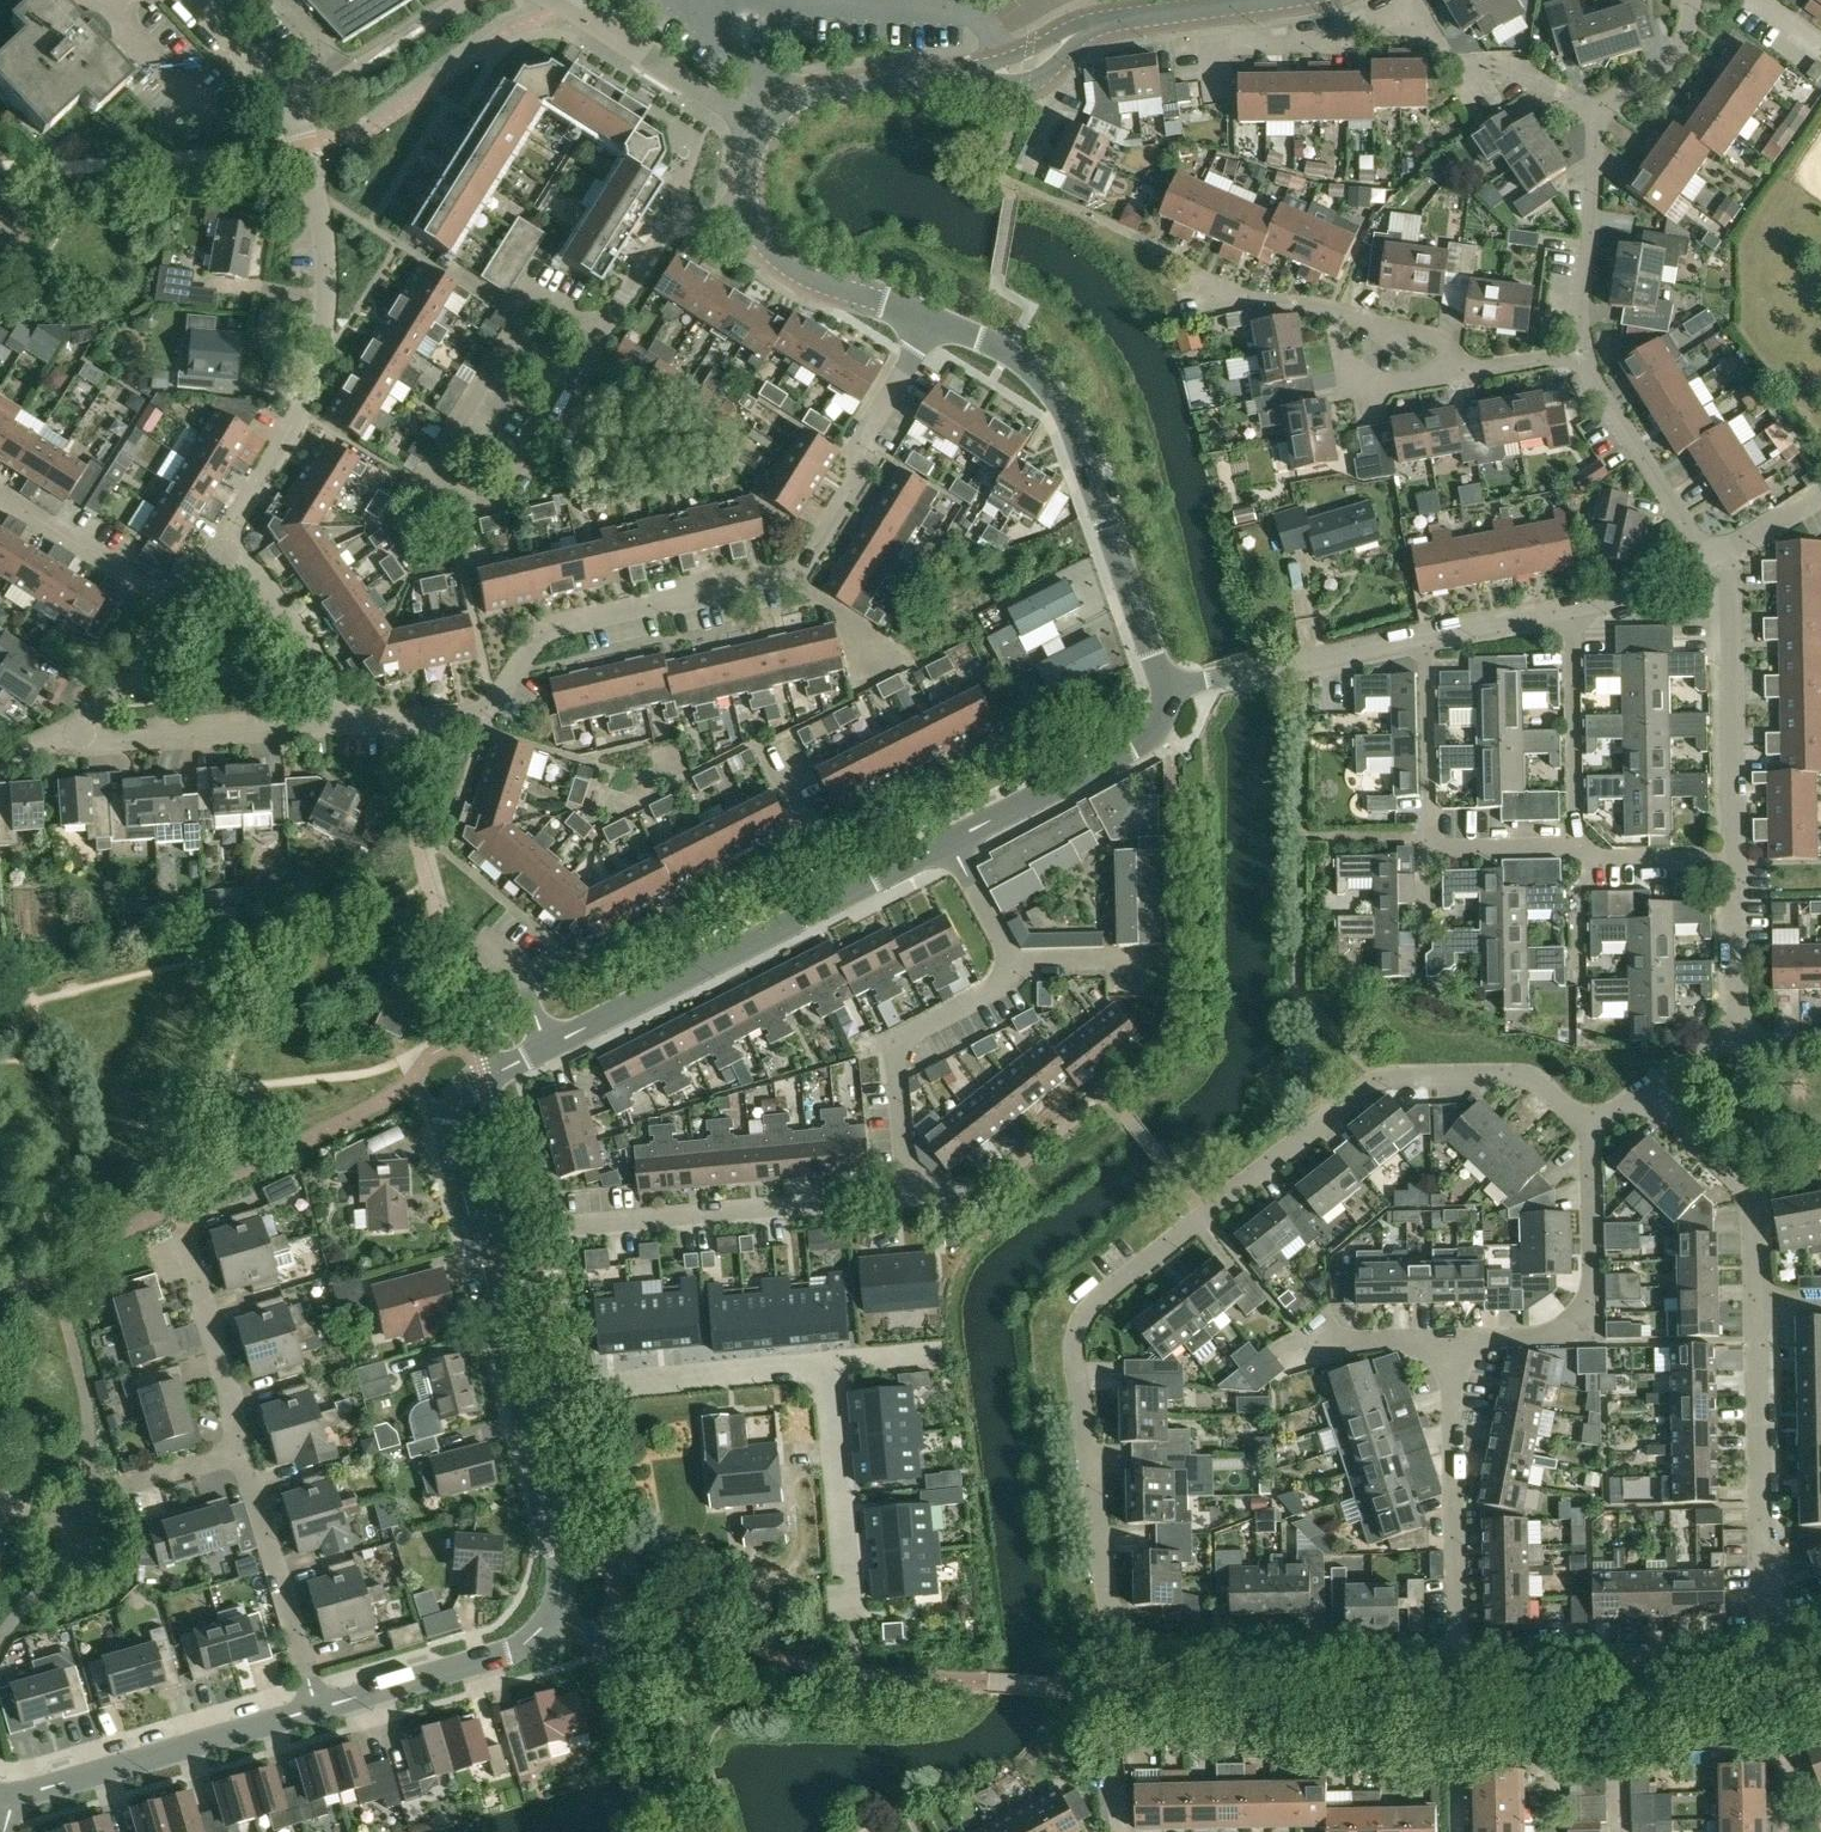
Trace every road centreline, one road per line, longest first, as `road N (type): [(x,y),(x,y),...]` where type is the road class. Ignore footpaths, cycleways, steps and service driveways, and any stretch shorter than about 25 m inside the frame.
road 1 (residential): [(1459,1658),(1114,1635),(1073,1351),(1083,1322),(1108,1294),(1381,1079),(1528,1076),(1594,1130)]
road 2 (residential): [(345,725),(484,718),(549,630),(797,572),(861,476),(856,450),(930,317)]
road 3 (residential): [(477,1241),(450,1141),(449,1117),(467,1090),(949,841)]
road 4 (residential): [(220,548),(309,384),(323,329),(326,263),(315,176),(294,115),(195,0)]
road 5 (residential): [(600,331),(496,500),(467,503),(447,494),(431,481),(431,463),(538,296)]
road 6 (residential): [(1163,690),(1054,390),(1009,351),(930,317)]
road 7 (residential): [(477,1241),(905,1192)]
road 8 (residential): [(1452,1345),(1590,1344),(1594,1130)]
road 9 (residential): [(1767,1638),(1755,1300)]
road 10 (residential): [(1767,1638),(1759,1650),(1740,1654),(1459,1658)]
road 11 (residential): [(16,1796),(318,1711)]
road 12 (residential): [(521,1413),(635,1386),(830,1362)]
road 13 (residential): [(1459,1658),(1452,1345)]
road 14 (residential): [(1737,853),(1728,549)]
road 15 (residential): [(905,1192),(892,1047),(1020,972),(1016,965)]
road 16 (residential): [(949,841),(1144,740),(1163,720),(1163,690)]
road 17 (residential): [(74,732),(127,739),(345,725)]
road 18 (residential): [(680,1831),(632,1670),(609,1644),(551,1616)]
road 19 (residential): [(1163,690),(1424,634)]
road 20 (residential): [(318,1711),(246,1455)]
road 21 (residential): [(318,1711),(508,1655),(551,1616)]
road 22 (residential): [(830,1362),(854,1617)]
road 23 (residential): [(1755,1300),(1751,1185),(1645,1092)]
road 24 (residential): [(765,129),(561,3)]
road 25 (residential): [(1701,557),(1578,352)]
road 26 (residential): [(1578,352),(1597,115)]
road 27 (residential): [(1580,839),(1572,606)]
road 28 (residential): [(1597,115),(1514,65),(1451,64),(1415,7)]
road 29 (residential): [(246,1455),(188,1236)]
road 30 (unclassified): [(930,317),(793,271),(770,253),(747,207)]
road 31 (residential): [(345,725),(333,682),(247,564),(220,548)]
road 32 (residential): [(1472,372),(1344,391),(1331,306)]
road 33 (residential): [(1415,7),(1319,36),(1207,52)]
road 34 (residential): [(181,607),(0,497)]
road 35 (residential): [(551,1616),(560,1570),(521,1413)]
road 36 (unclassified): [(765,129),(806,95),(959,73)]
road 37 (residential): [(1424,634),(1428,839)]
road 38 (residential): [(747,207),(664,234),(600,331)]
road 39 (residential): [(1742,1041),(1737,853)]
road 40 (residential): [(521,1413),(477,1241)]
road 41 (unclassified): [(1118,21),(1075,26),(959,73)]
road 42 (residential): [(74,732),(130,682),(181,607)]
road 43 (residential): [(1472,372),(1440,336),(1331,306)]
road 44 (unclassified): [(1118,21),(1275,0)]
road 45 (residential): [(1597,115),(1673,57),(1693,0)]
road 46 (residential): [(1580,839),(1428,839)]
road 47 (residential): [(1424,634),(1572,606)]
road 48 (residential): [(1016,965),(1165,960)]
road 49 (residential): [(1306,1340),(1452,1345)]
road 50 (residential): [(1016,965),(949,841)]
road 51 (residential): [(1572,606),(1641,588),(1701,557)]
road 52 (residential): [(111,1482),(246,1455)]
road 53 (residential): [(1737,853),(1601,858)]
road 54 (residential): [(1331,306),(1202,298)]
road 55 (residential): [(1027,171),(1064,83),(1066,54)]

